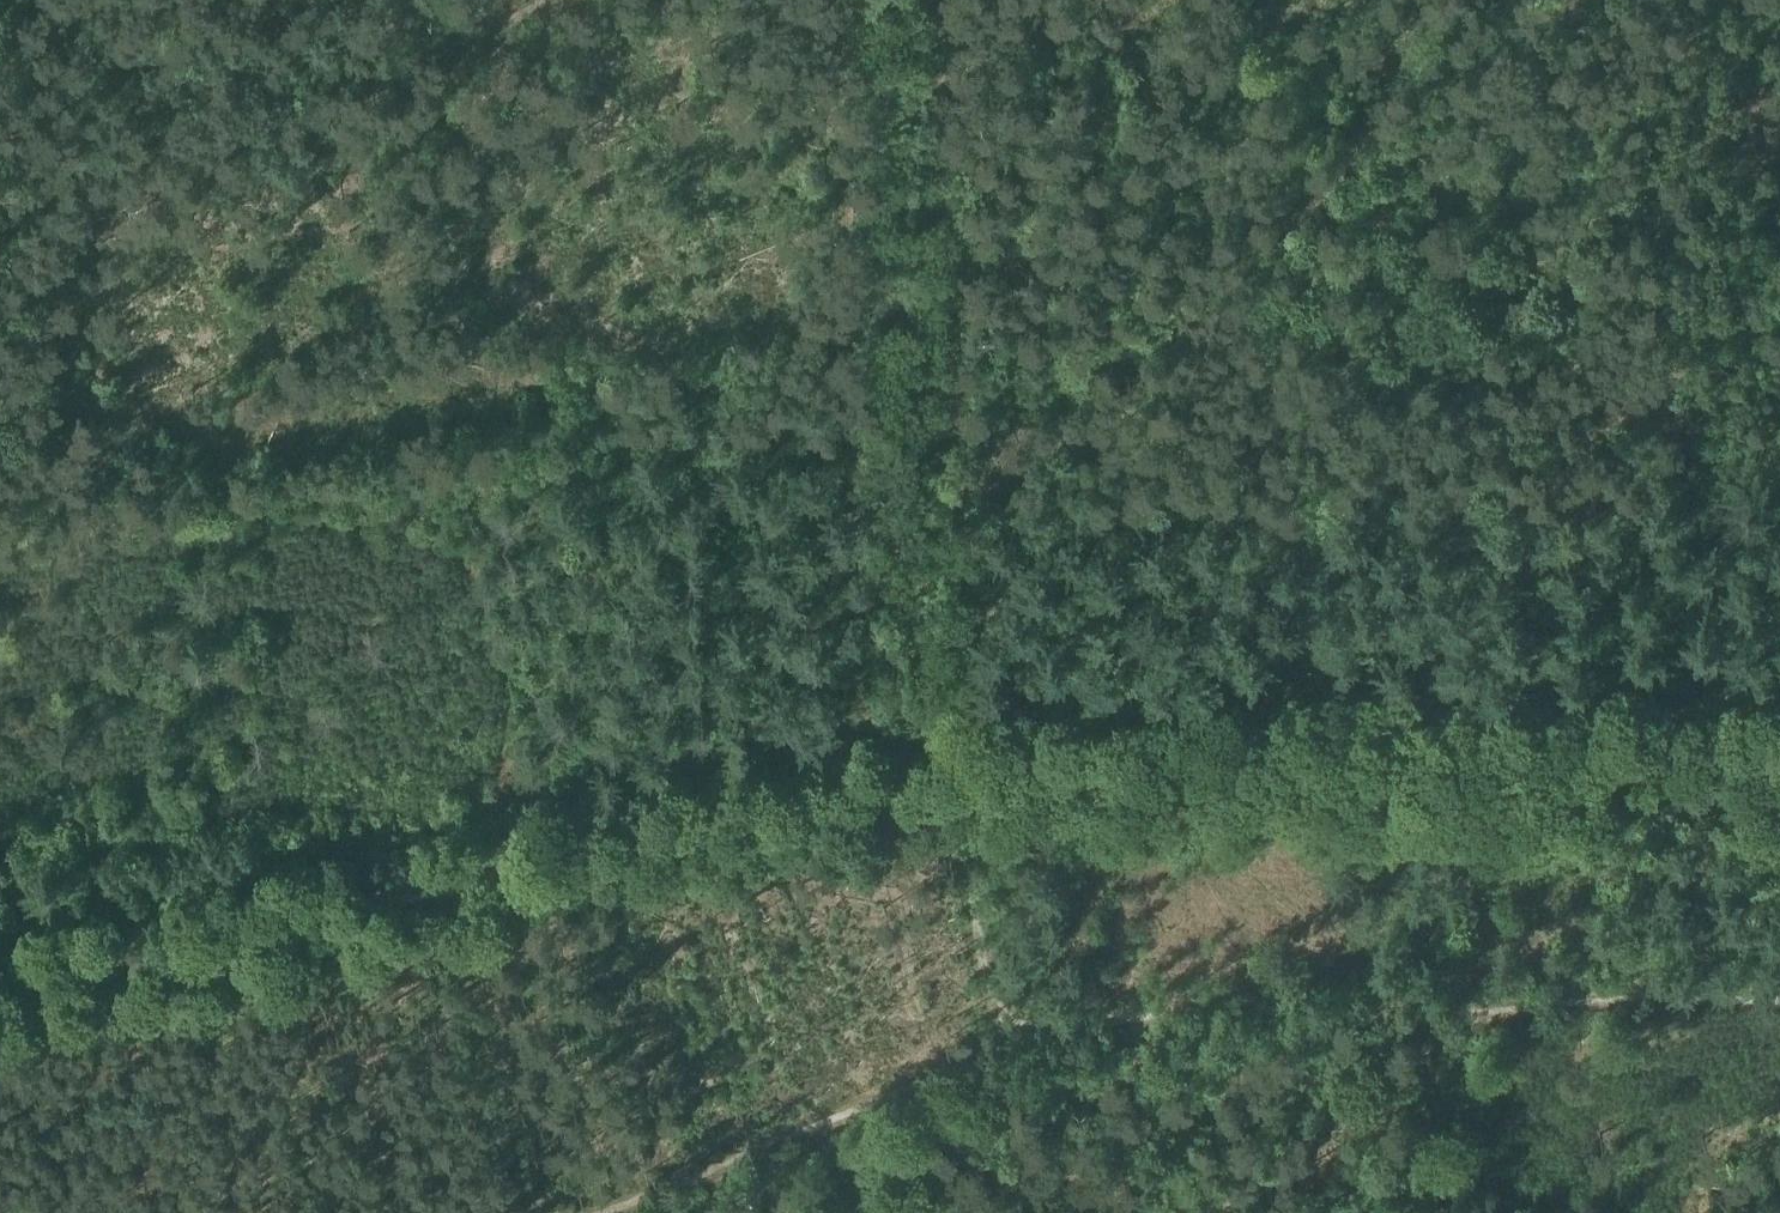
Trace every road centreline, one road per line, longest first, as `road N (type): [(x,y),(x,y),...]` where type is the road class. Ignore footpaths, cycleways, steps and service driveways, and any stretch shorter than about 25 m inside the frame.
road 1 (track): [(0,996),(963,784),(1779,752)]
road 2 (track): [(964,798),(914,0)]

